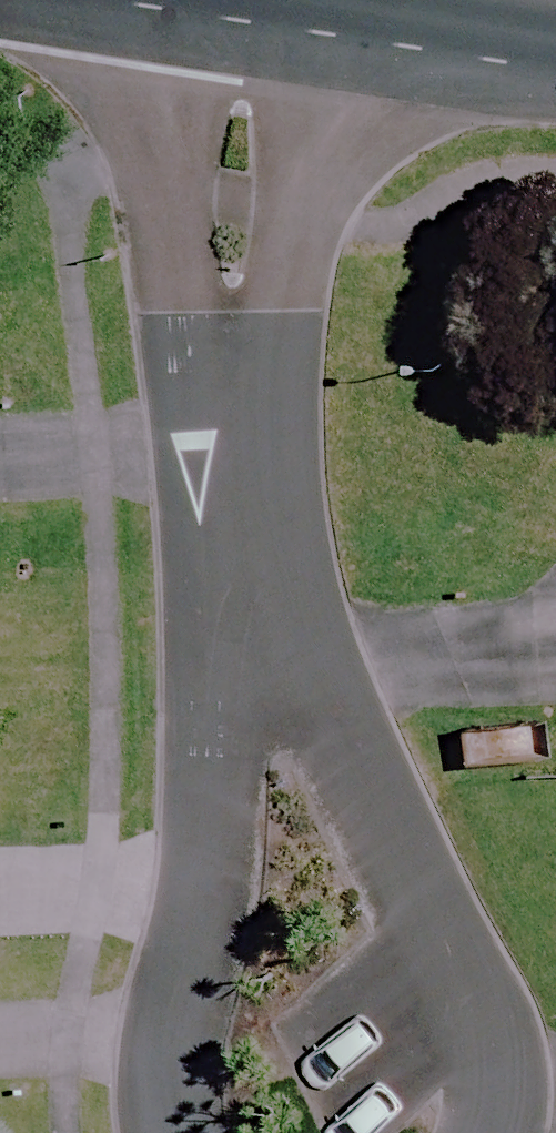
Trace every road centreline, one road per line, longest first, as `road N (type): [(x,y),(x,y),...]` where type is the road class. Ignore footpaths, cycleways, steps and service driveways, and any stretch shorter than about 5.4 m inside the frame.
road 1 (residential): [(269,651),(214,294),(241,0)]
road 2 (residential): [(269,651),(218,793),(183,936),(162,1056),(164,1132)]
road 3 (residential): [(475,1132),(479,1100),(367,836)]
road 4 (secondary): [(555,38),(316,0)]
road 5 (residential): [(367,836),(269,651)]

